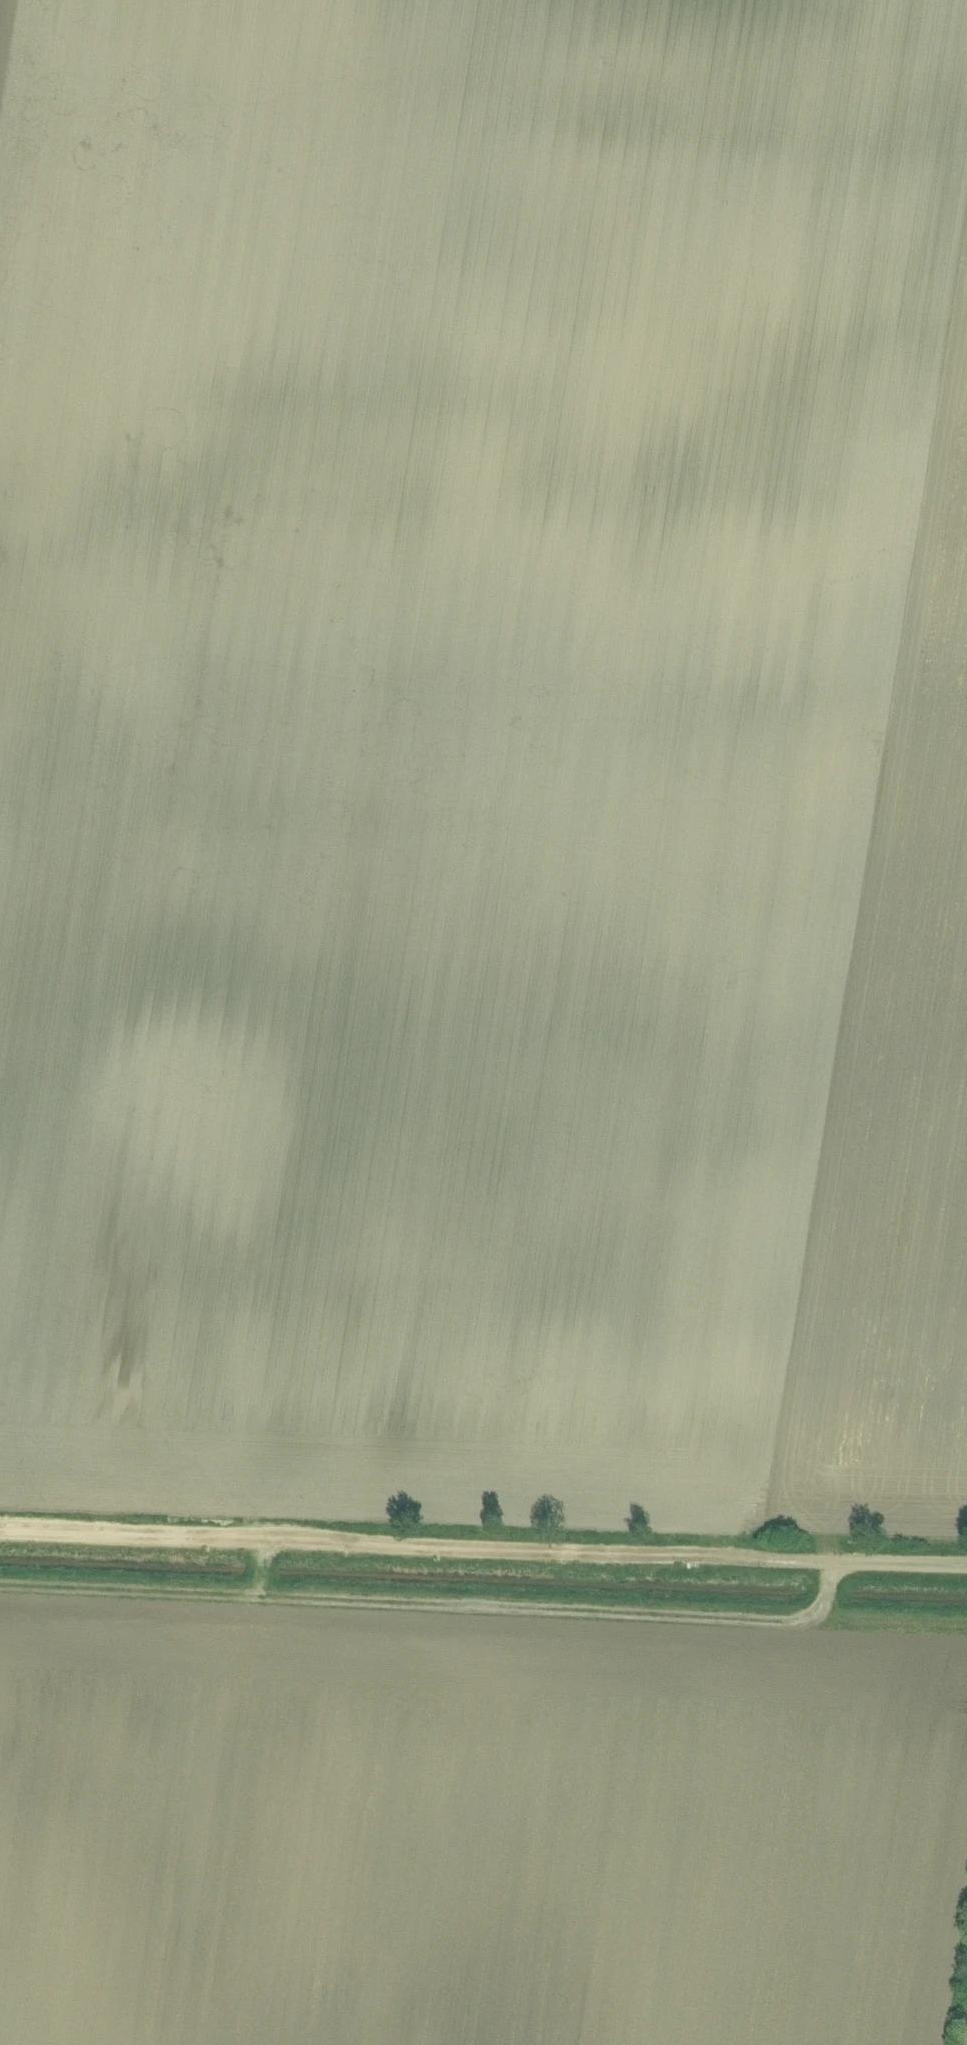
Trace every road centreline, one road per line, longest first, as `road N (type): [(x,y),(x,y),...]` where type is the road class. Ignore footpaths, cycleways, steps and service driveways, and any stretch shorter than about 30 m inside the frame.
road 1 (track): [(0,1528),(762,1562)]
road 2 (unclassified): [(762,1562),(966,1567)]

